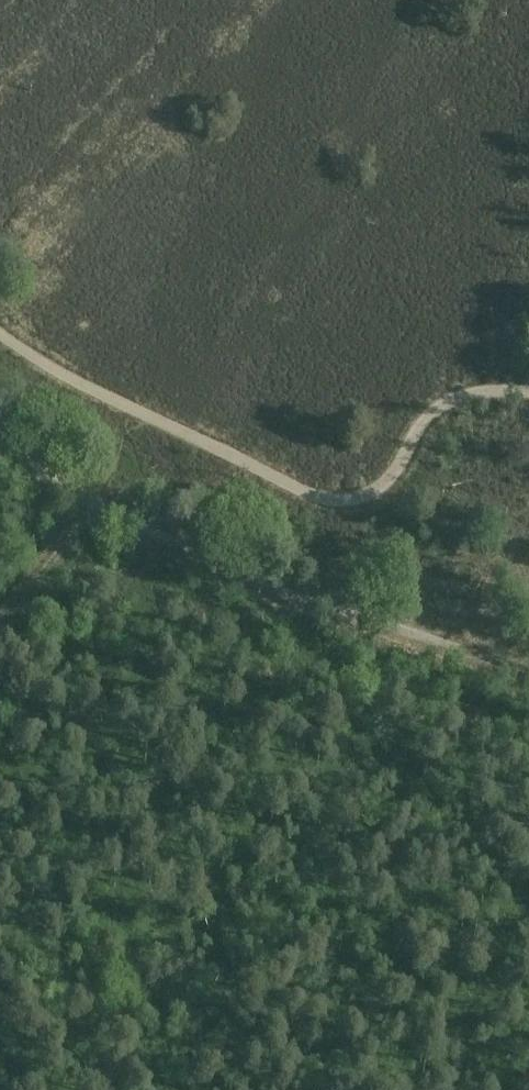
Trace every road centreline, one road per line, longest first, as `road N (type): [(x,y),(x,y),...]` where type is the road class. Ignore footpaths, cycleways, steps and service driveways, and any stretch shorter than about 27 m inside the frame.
road 1 (track): [(528,392),(443,401),(392,484),(362,499),(329,499),(66,373),(0,331)]
road 2 (track): [(528,677),(429,635),(282,593),(134,527),(0,447)]
road 3 (track): [(0,615),(93,497)]

